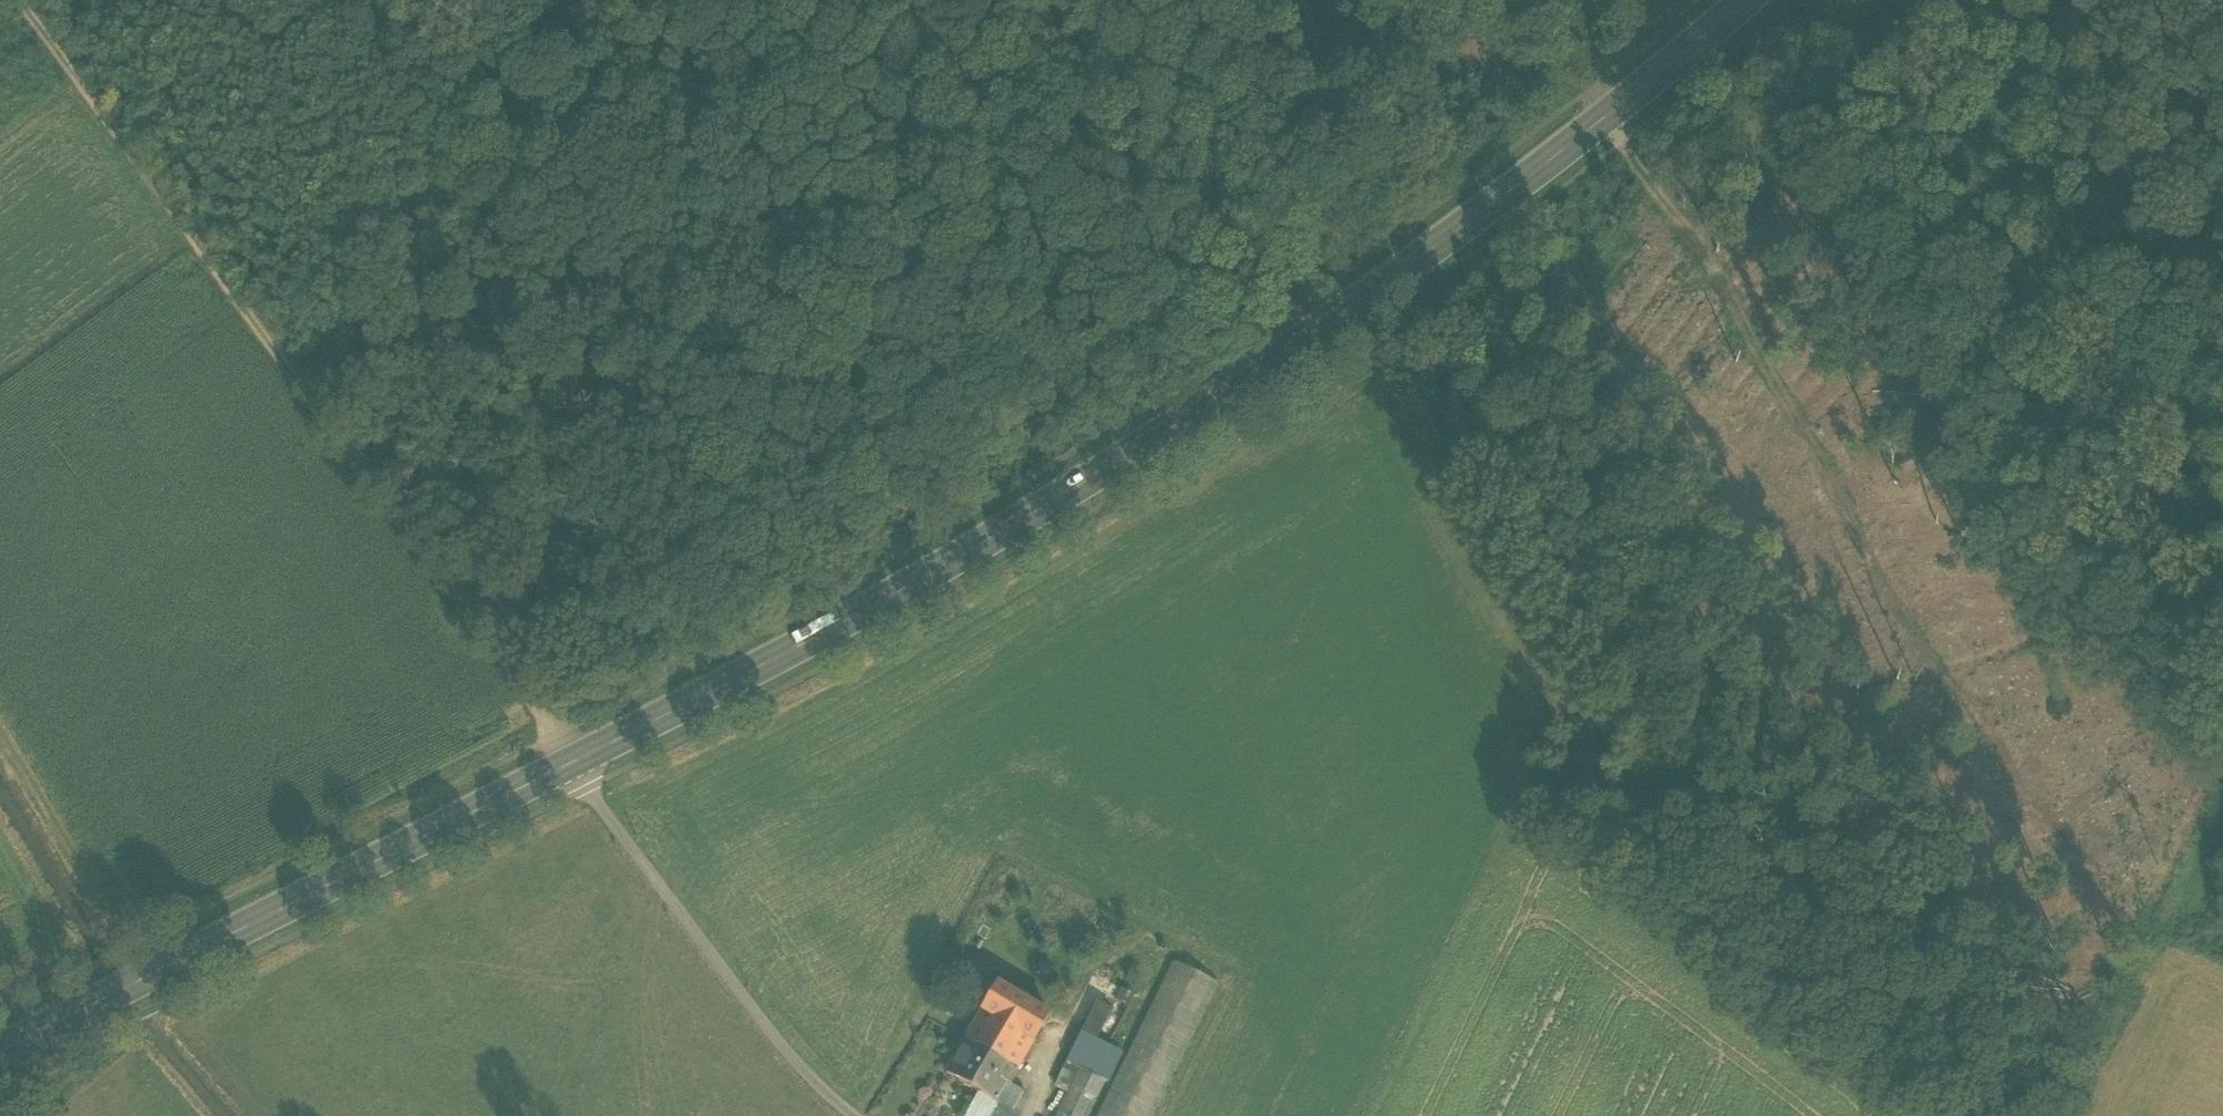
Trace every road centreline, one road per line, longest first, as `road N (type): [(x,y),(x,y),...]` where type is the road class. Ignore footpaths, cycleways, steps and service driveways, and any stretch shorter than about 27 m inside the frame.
road 1 (secondary): [(1746,0),(1378,289),(996,535),(794,649),(0,1052)]
road 2 (track): [(846,1115),(785,1051),(610,819),(559,734),(18,0)]

